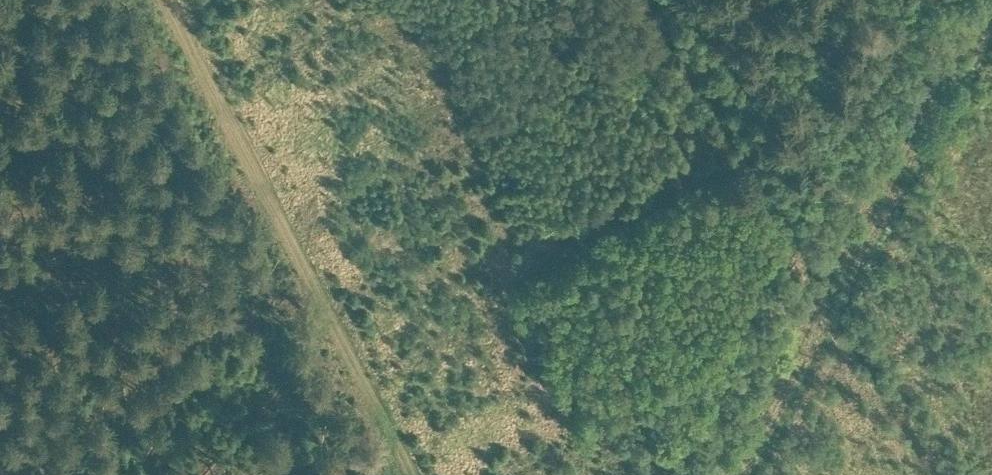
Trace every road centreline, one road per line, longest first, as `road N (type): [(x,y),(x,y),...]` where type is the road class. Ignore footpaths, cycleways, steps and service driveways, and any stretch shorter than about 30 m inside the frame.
road 1 (track): [(726,474),(991,3)]
road 2 (track): [(168,0),(414,474)]

